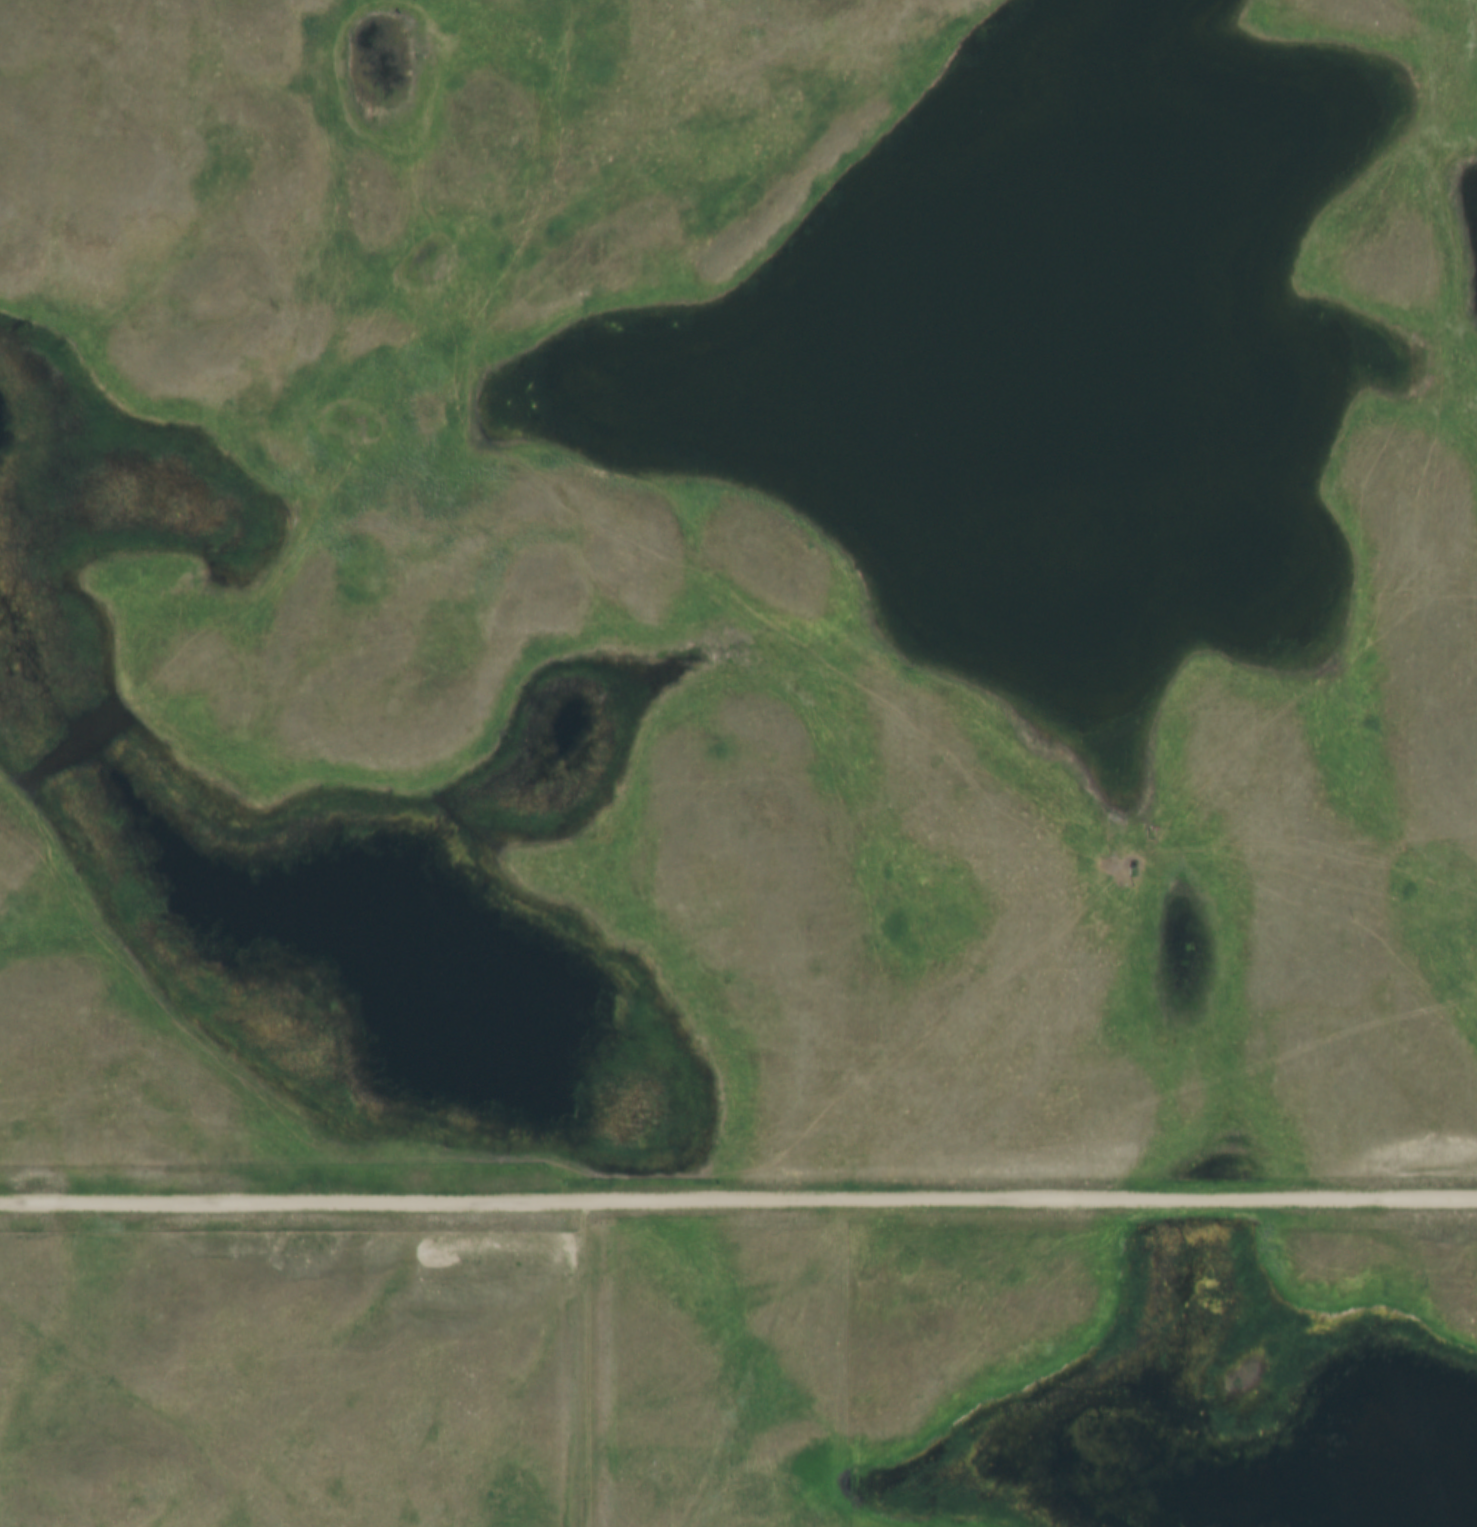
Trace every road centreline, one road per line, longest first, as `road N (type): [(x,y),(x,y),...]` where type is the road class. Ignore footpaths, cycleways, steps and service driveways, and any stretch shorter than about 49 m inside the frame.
road 1 (residential): [(1476,1197),(0,1205)]
road 2 (track): [(564,1526),(546,1202)]

